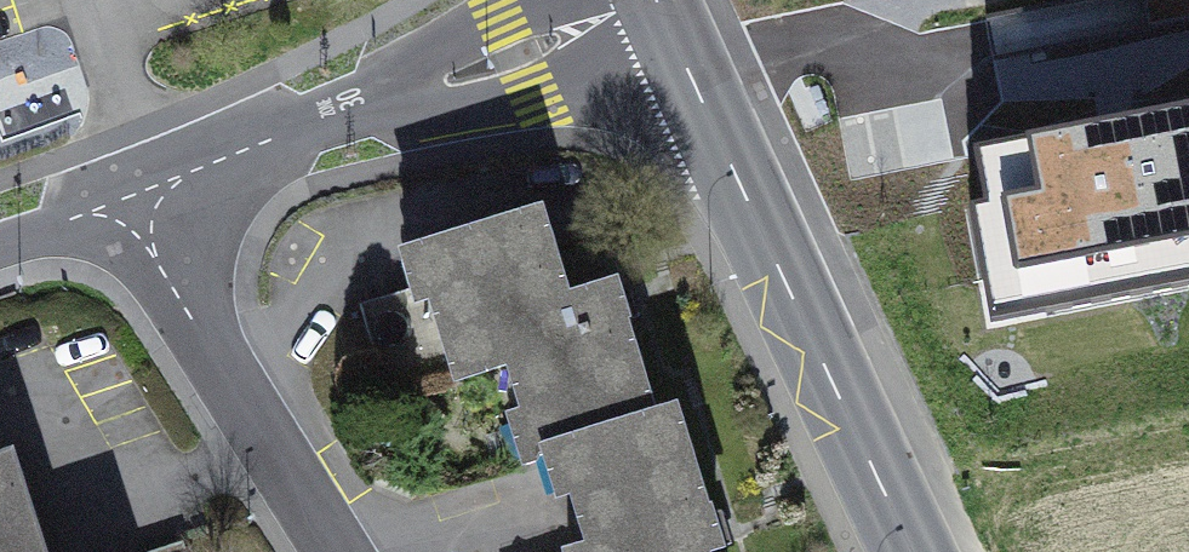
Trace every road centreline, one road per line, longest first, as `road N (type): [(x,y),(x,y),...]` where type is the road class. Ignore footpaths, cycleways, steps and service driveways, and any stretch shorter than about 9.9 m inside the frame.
road 1 (secondary): [(908,551),(657,0)]
road 2 (residential): [(629,0),(519,53),(120,191)]
road 3 (residential): [(120,191),(333,551)]
road 4 (residential): [(120,191),(0,242)]

